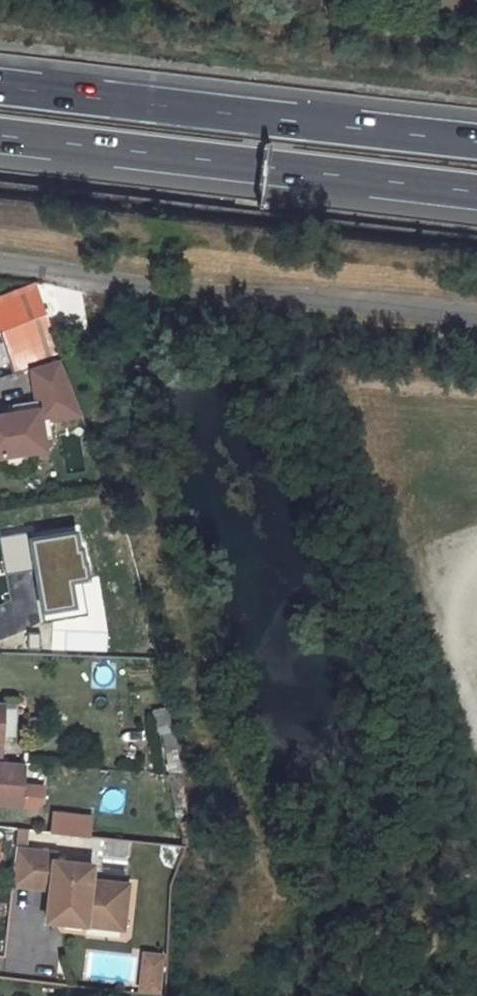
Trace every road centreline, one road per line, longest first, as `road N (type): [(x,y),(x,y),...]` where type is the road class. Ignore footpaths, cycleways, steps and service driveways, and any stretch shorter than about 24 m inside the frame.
road 1 (unclassified): [(0,262),(152,288),(345,299),(476,318)]
road 2 (trunk): [(0,135),(476,192)]
road 3 (trunk): [(476,142),(0,87)]

